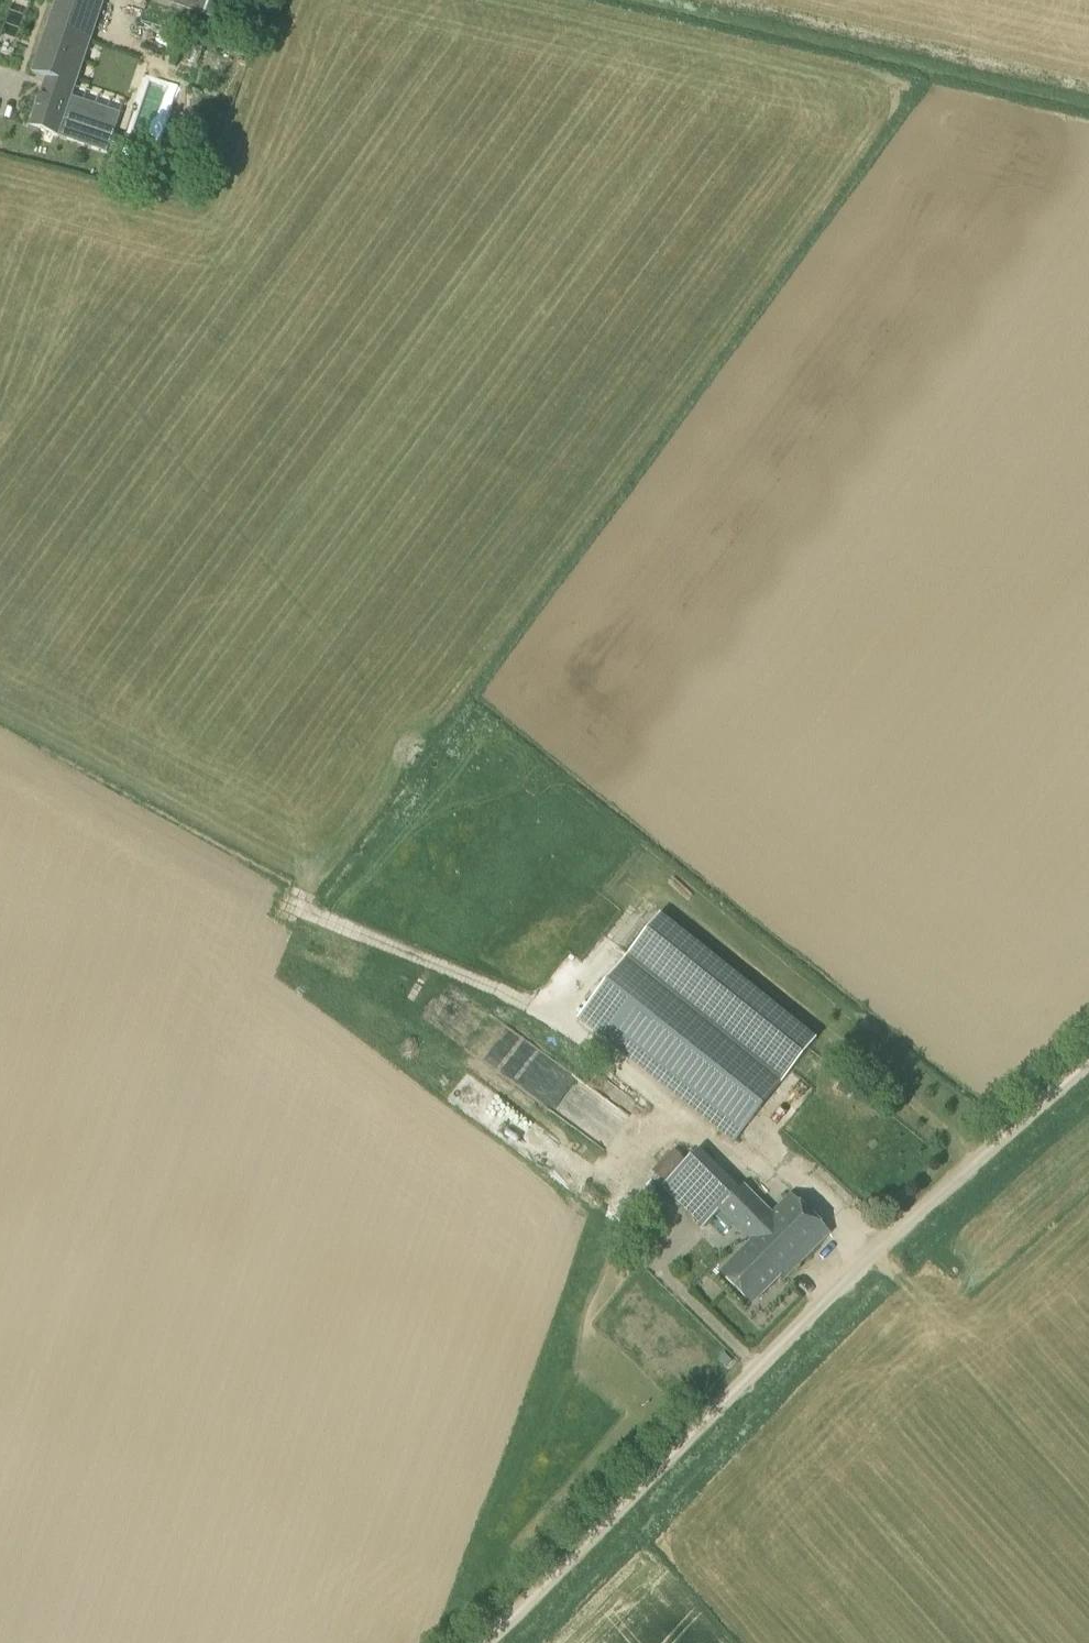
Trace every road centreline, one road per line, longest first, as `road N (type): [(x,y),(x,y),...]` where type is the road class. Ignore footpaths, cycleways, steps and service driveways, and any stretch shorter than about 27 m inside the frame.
road 1 (unclassified): [(484,1642),(827,1296),(1088,1060)]

